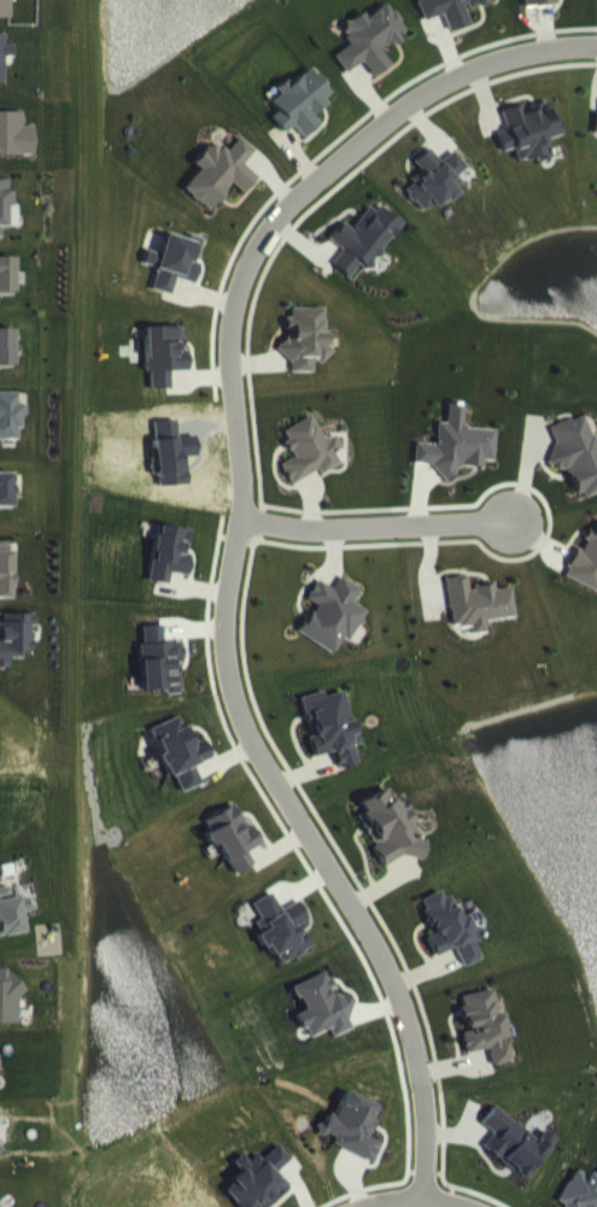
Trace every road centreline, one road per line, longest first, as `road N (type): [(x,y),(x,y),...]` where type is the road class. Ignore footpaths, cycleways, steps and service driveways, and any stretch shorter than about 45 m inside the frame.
road 1 (residential): [(254,247),(230,317),(228,351),(241,500),(224,590),(227,674),(234,714),(254,751),(382,955),(415,1083),(416,1196)]
road 2 (residential): [(596,45),(508,53),(434,84),(294,194),(254,247)]
road 3 (residential): [(239,517),(330,527),(509,520)]

